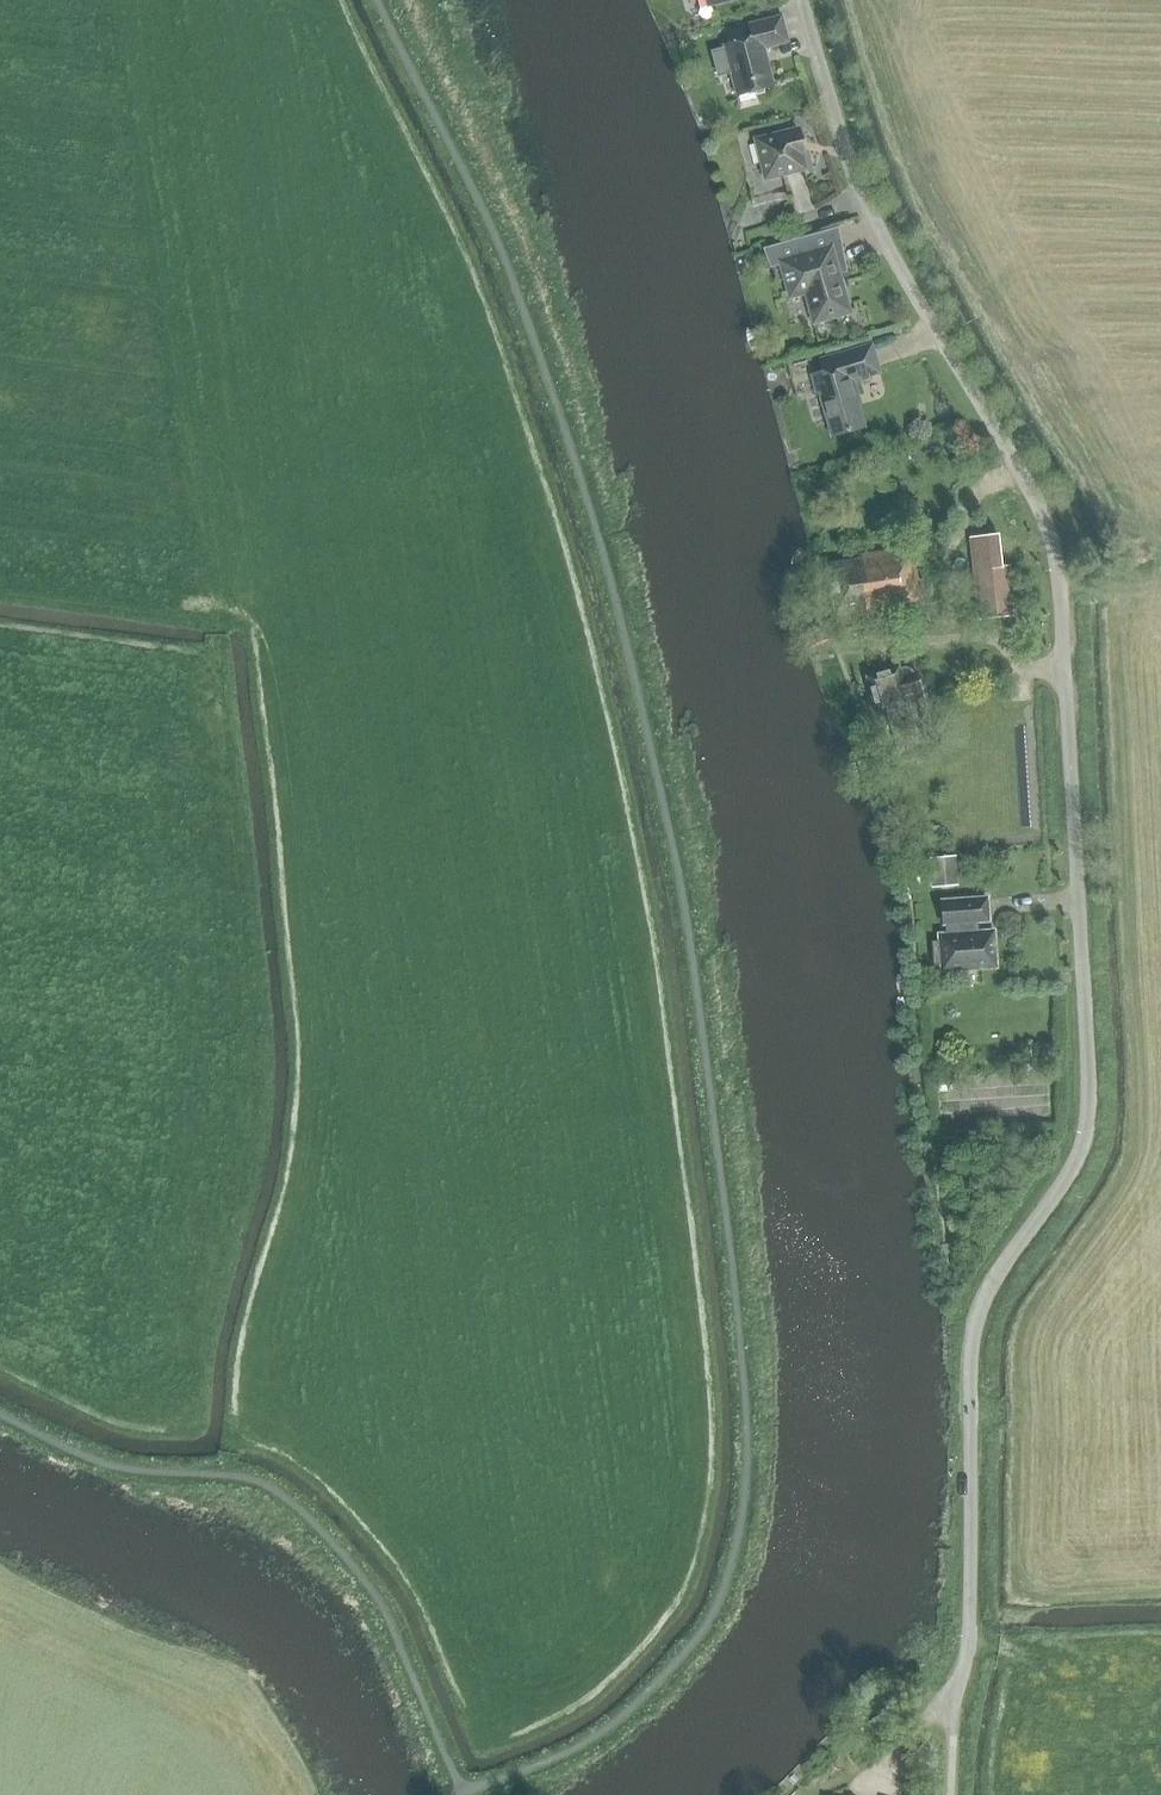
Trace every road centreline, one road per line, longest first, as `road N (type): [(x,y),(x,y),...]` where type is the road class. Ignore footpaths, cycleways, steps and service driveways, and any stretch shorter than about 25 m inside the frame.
road 1 (unclassified): [(956,1692),(970,1611),(977,1316),(997,1274),(1076,1158),(1089,1101),(1060,603),(1038,511),(852,170),(801,0)]

